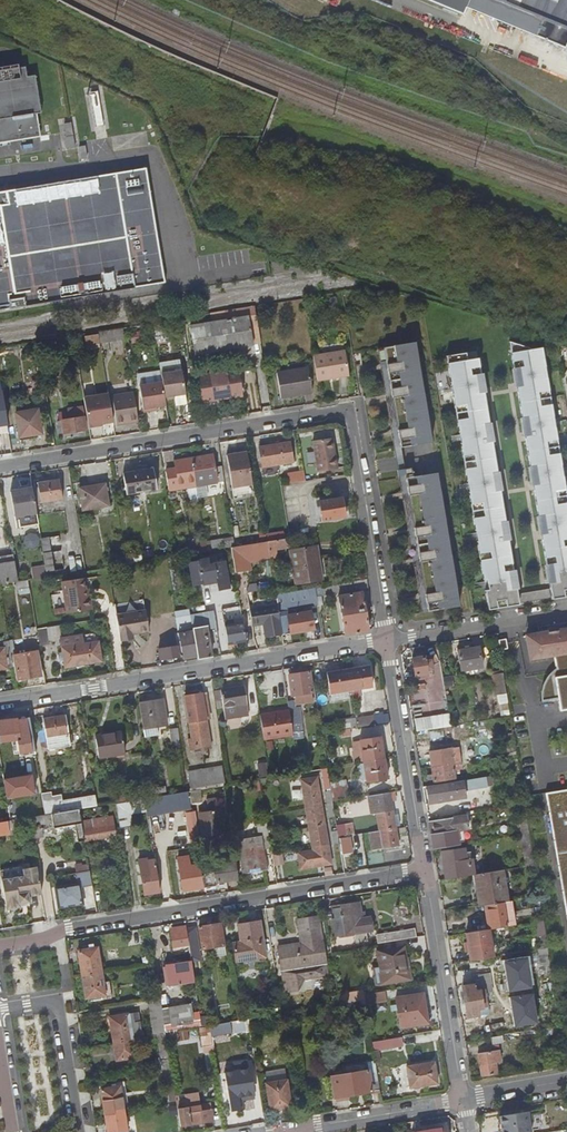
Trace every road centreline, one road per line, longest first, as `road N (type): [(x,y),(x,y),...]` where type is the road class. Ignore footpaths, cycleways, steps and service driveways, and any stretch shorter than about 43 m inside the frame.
road 1 (residential): [(0,467),(351,408),(388,640)]
road 2 (residential): [(388,640),(0,704)]
road 3 (residential): [(54,936),(426,870)]
road 4 (residential): [(388,640),(426,870)]
road 5 (residential): [(426,870),(462,1097)]
road 6 (residential): [(388,640),(566,610)]
road 7 (residential): [(462,1097),(293,1129)]
road 8 (residential): [(62,999),(82,1131)]

